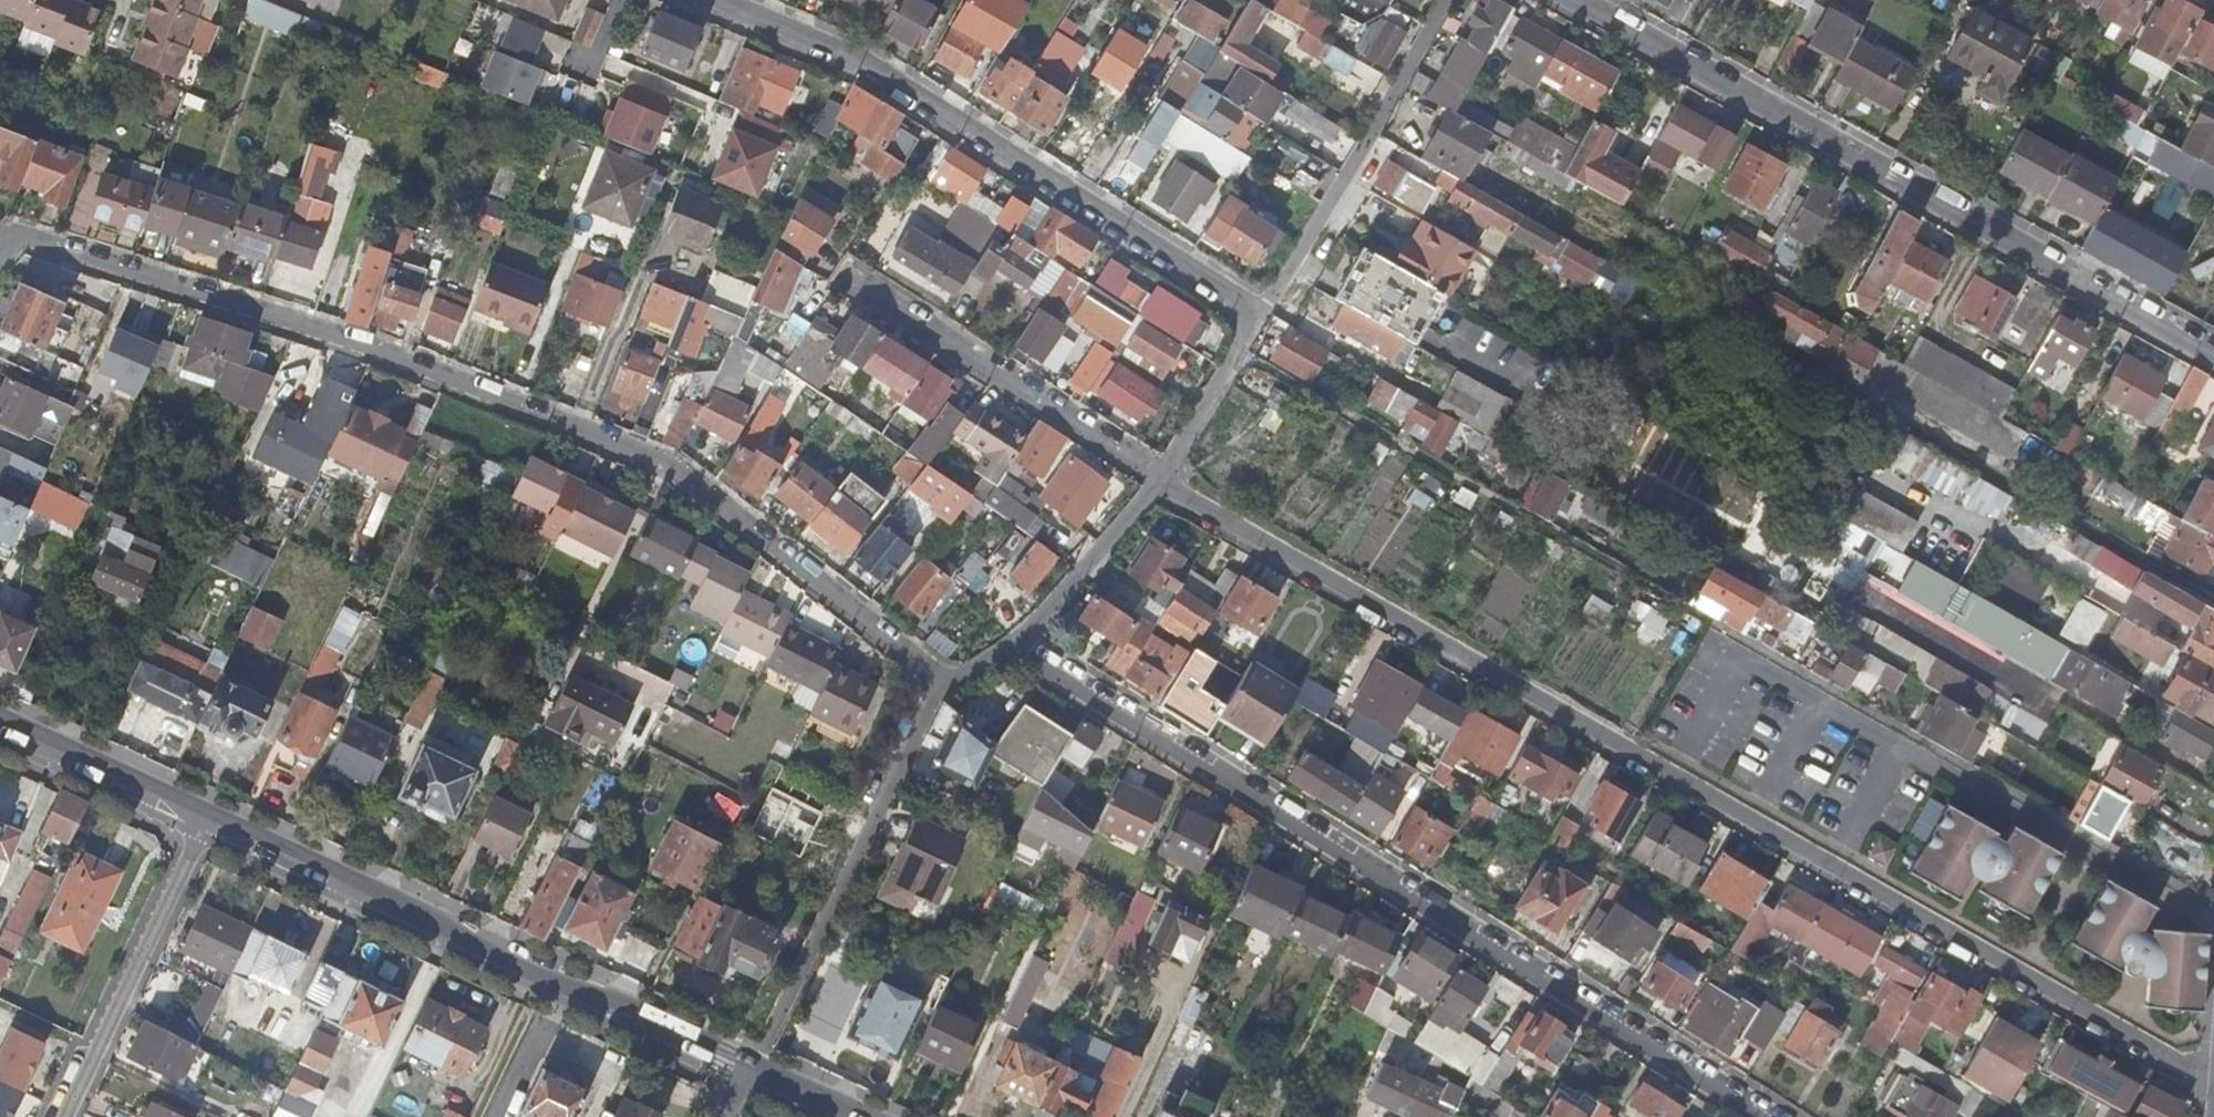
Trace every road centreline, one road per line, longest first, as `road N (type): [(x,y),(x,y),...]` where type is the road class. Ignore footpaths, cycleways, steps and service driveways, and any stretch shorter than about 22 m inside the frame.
road 1 (residential): [(1161,479),(2213,1082)]
road 2 (residential): [(943,684),(669,463),(365,346),(18,232),(0,252)]
road 3 (residential): [(1762,1116),(1016,648)]
road 4 (residential): [(1573,0),(2213,345)]
road 5 (residential): [(722,0),(857,55),(1268,313)]
road 6 (tertiary): [(751,1070),(204,819)]
road 7 (residential): [(943,684),(751,1070)]
road 8 (residential): [(1443,0),(1268,313)]
road 9 (residential): [(875,297),(1161,479)]
road 10 (residential): [(64,1116),(204,819)]
road 11 (tertiary): [(204,819),(0,726)]
road 12 (residential): [(1161,479),(1016,648)]
road 13 (residential): [(1268,313),(1161,479)]

